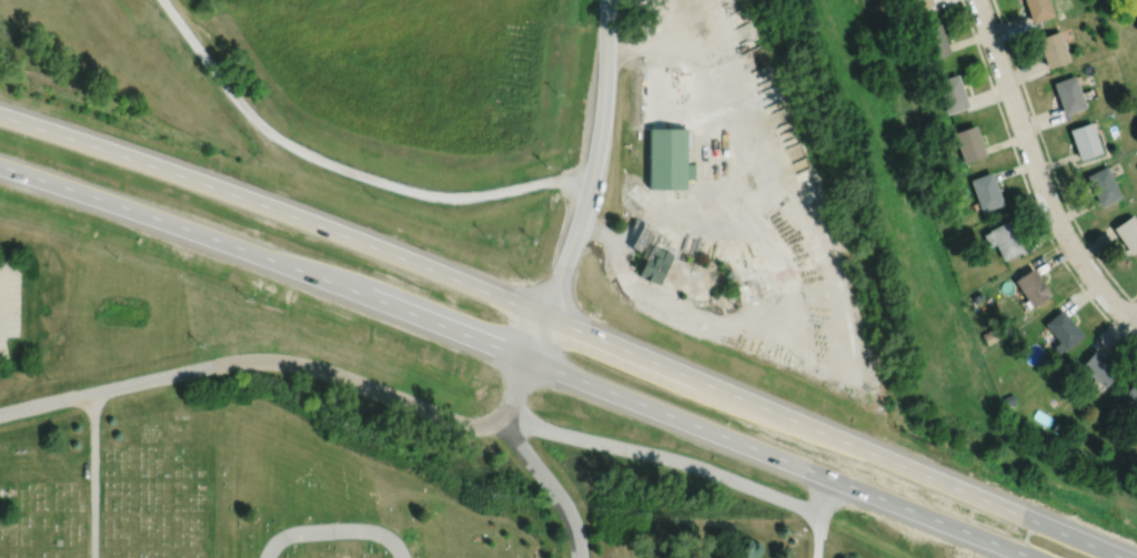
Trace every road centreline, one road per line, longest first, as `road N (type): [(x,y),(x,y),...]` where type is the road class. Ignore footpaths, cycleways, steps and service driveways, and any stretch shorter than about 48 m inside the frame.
road 1 (trunk): [(1127,557),(544,317)]
road 2 (trunk): [(544,317),(140,160),(0,115)]
road 3 (trunk): [(0,165),(529,358)]
road 4 (trunk): [(529,358),(1031,557)]
road 5 (residential): [(501,420),(466,426),(329,373),(268,361),(219,364),(0,414)]
road 6 (residential): [(163,0),(241,106),(304,154),(446,197),(554,181),(591,185)]
road 7 (tertiary): [(606,0),(591,185),(529,358)]
road 8 (residential): [(980,0),(1054,212),(1085,265),(1136,323)]
road 9 (residential): [(529,358),(501,420),(570,515),(578,557)]

